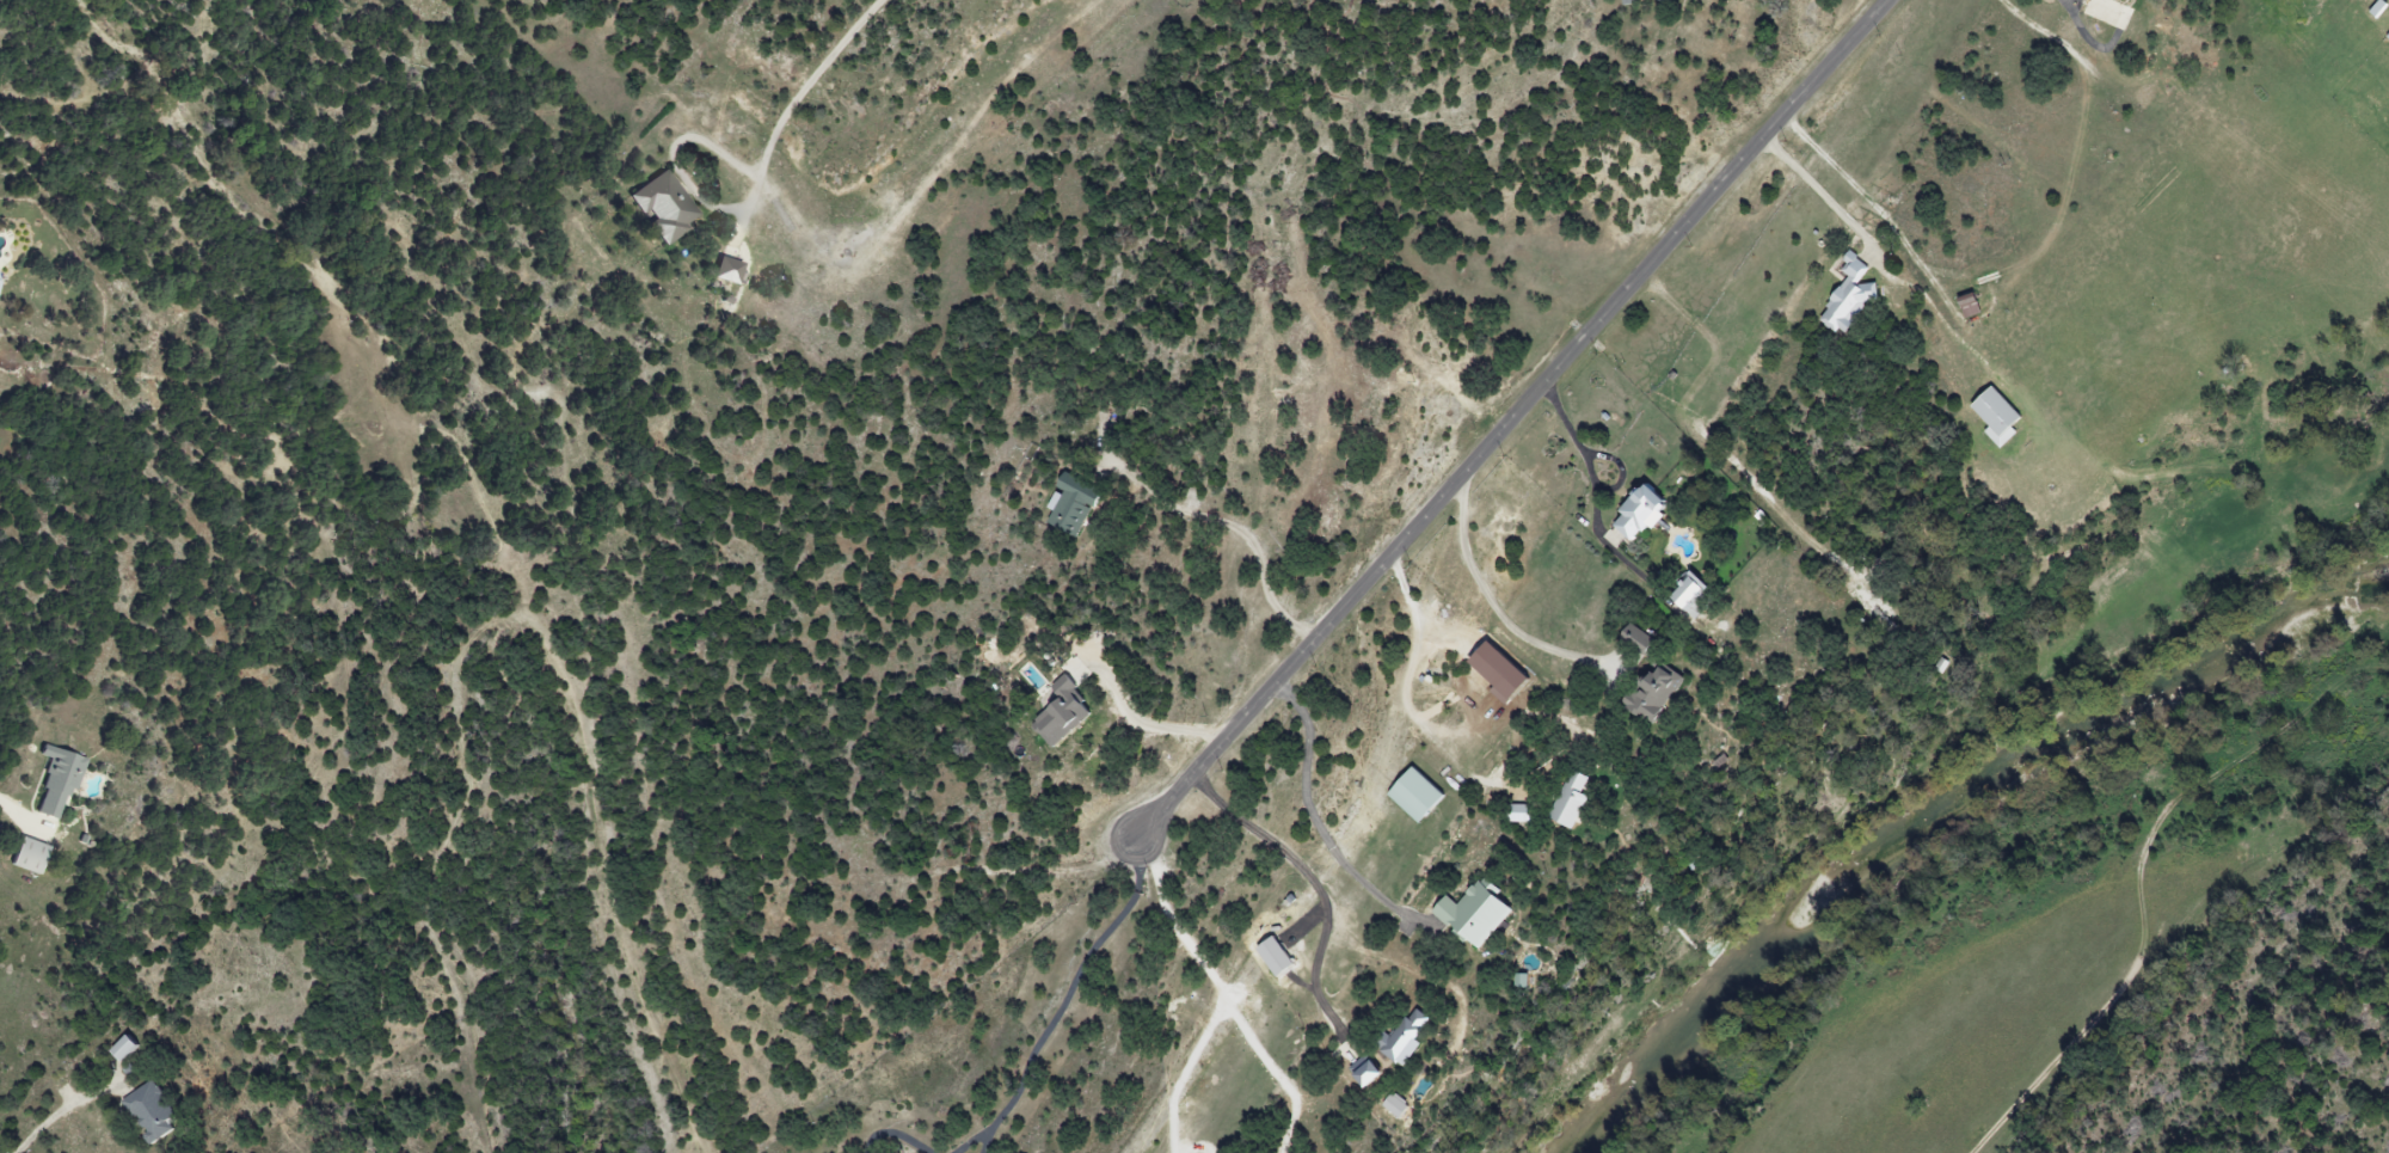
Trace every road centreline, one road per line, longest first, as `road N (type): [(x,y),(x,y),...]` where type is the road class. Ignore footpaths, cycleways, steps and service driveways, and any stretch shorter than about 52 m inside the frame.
road 1 (residential): [(1892,0),(1135,839)]

